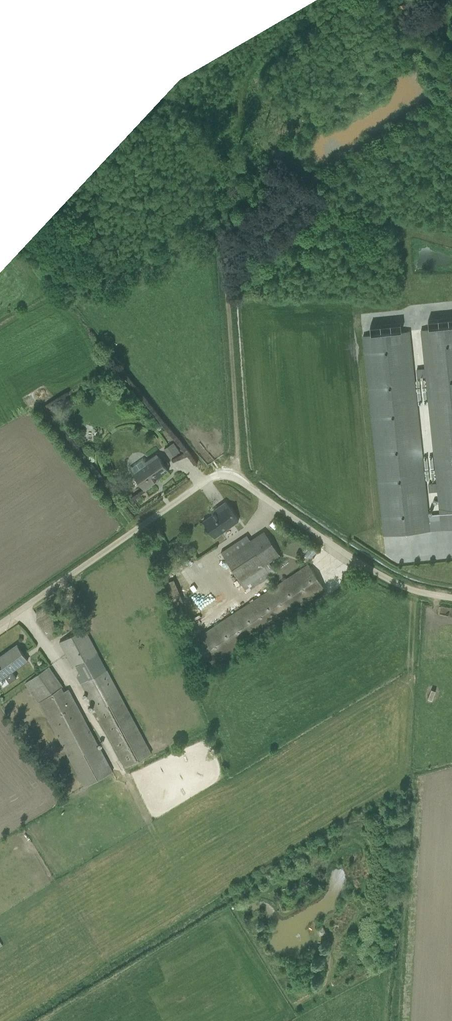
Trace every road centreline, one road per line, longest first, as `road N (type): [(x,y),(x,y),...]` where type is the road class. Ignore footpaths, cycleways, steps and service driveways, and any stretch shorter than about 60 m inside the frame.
road 1 (unclassified): [(0,624),(221,475),(379,575),(451,597)]
road 2 (track): [(218,240),(235,480)]

